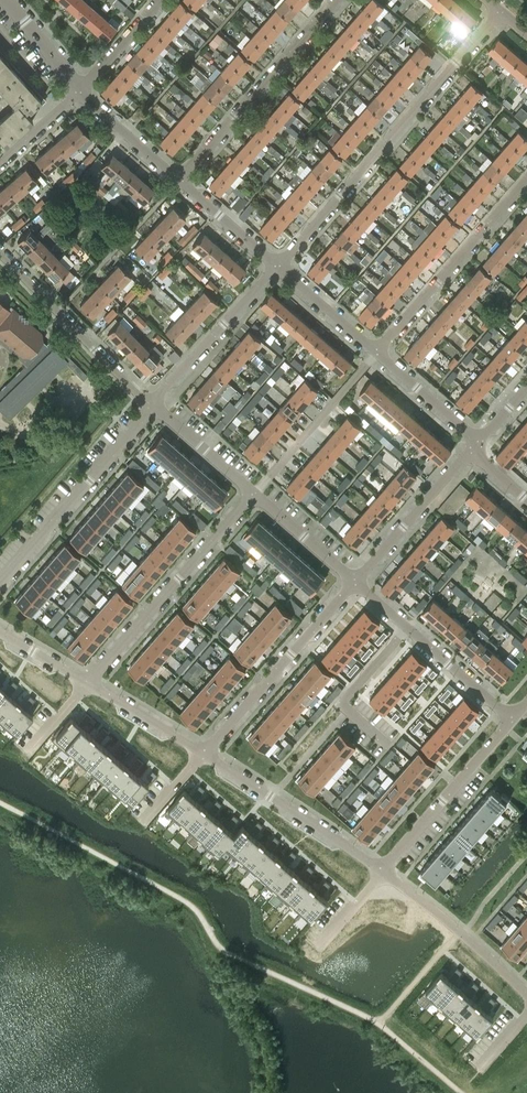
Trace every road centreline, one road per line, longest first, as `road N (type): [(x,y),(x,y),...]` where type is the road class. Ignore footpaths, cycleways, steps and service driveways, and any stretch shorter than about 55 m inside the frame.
road 1 (residential): [(279,266),(501,11)]
road 2 (residential): [(86,685),(253,494)]
road 3 (residential): [(338,0),(179,180)]
road 4 (residential): [(0,582),(154,405)]
road 5 (residential): [(526,178),(377,352)]
road 6 (residential): [(205,753),(354,581)]
road 7 (residential): [(0,253),(154,405)]
road 8 (residential): [(205,753),(383,871)]
road 9 (residential): [(383,871),(512,718)]
road 10 (residential): [(253,494),(377,352)]
road 11 (residential): [(154,405),(279,266)]
road 12 (residential): [(354,581),(478,443)]
road 13 (residential): [(383,871),(524,990)]
road 14 (residential): [(408,629),(340,704),(389,747)]
road 15 (residential): [(86,685),(205,753)]
road 16 (residential): [(512,718),(408,629)]
road 17 (residential): [(478,443),(377,352)]
road 18 (residential): [(354,581),(253,494)]
road 19 (residential): [(253,494),(154,405)]
road 20 (residential): [(179,180),(81,90)]
road 21 (residential): [(279,266),(179,180)]
road 22 (residential): [(377,352),(279,266)]
road 23 (residential): [(81,90),(161,0)]

